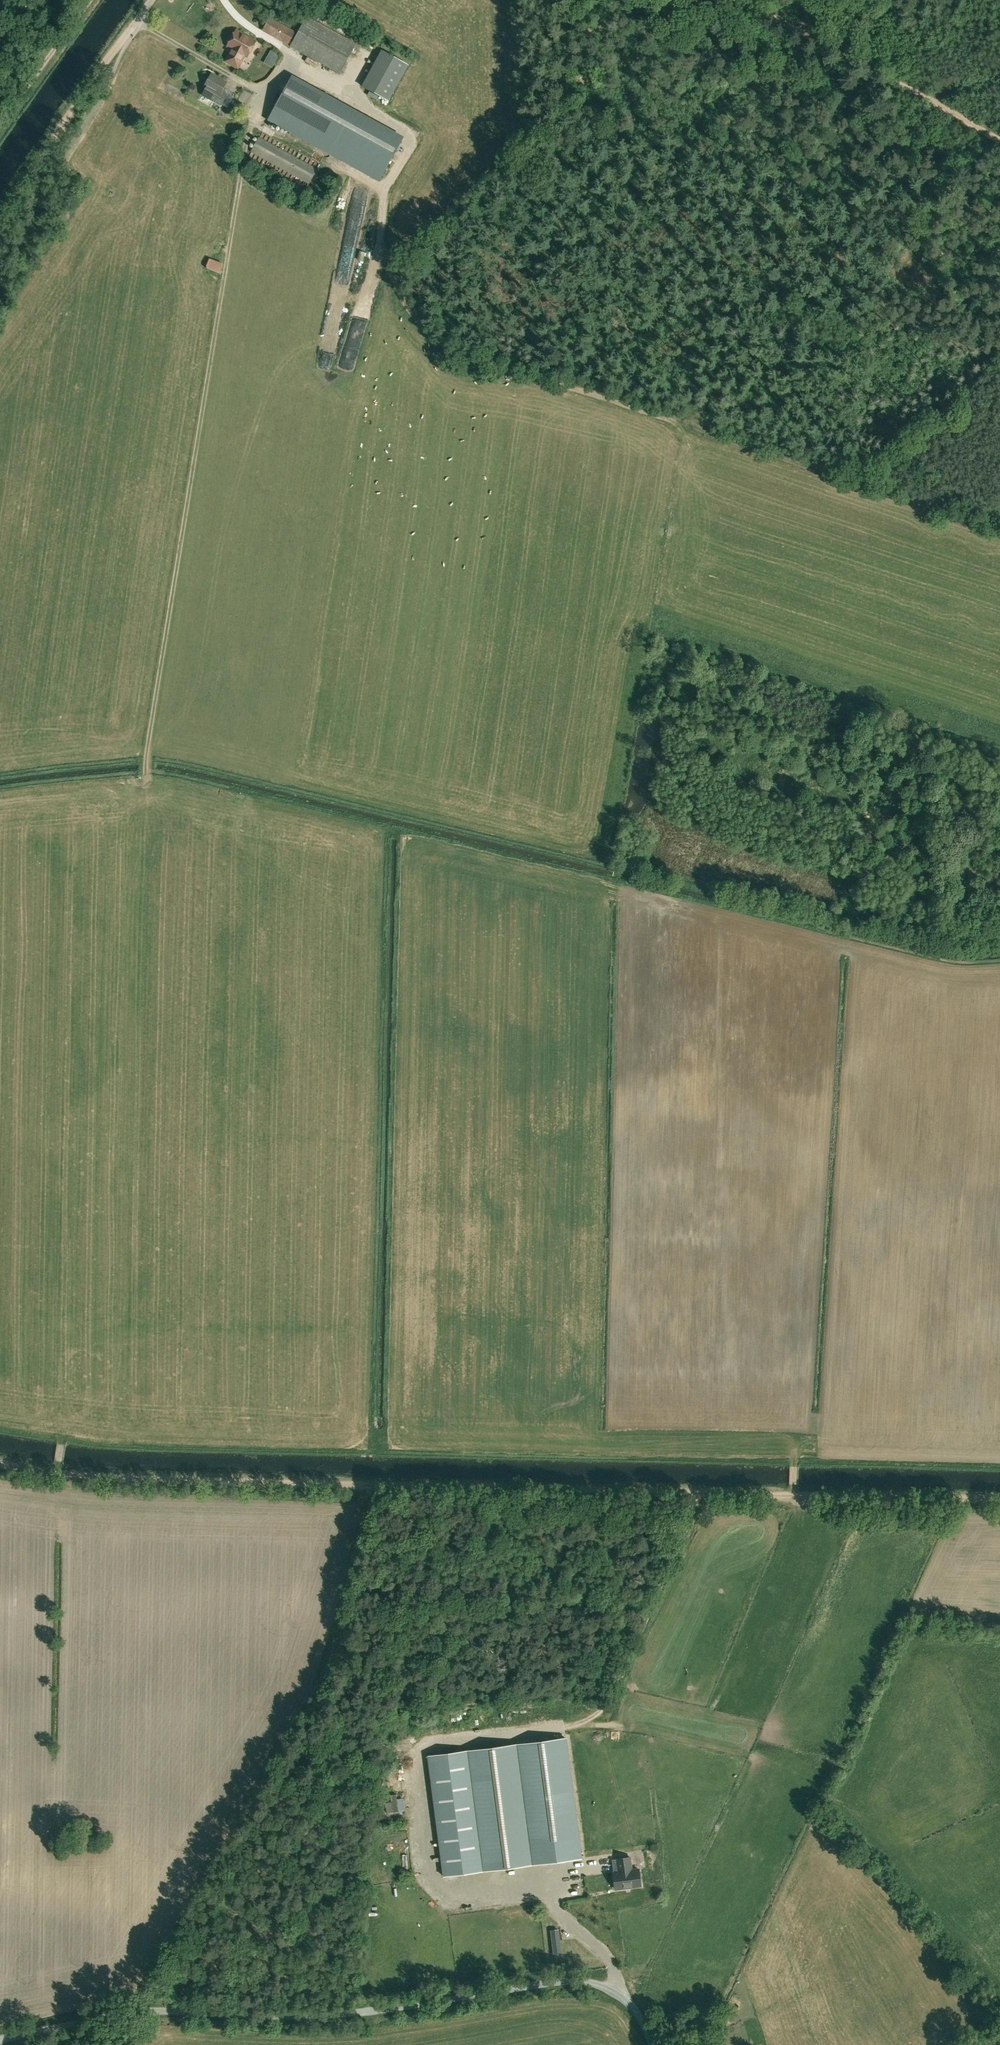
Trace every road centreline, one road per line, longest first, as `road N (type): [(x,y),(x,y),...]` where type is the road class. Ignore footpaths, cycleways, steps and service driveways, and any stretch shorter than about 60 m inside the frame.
road 1 (track): [(999,1499),(129,1478),(0,1465)]
road 2 (unclassified): [(655,2044),(632,2004),(609,1988),(574,1980),(340,2013),(145,2011),(0,2040)]
road 3 (track): [(0,218),(136,19)]
road 4 (track): [(704,1494),(610,1706)]
road 5 (track): [(946,107),(746,0)]
road 6 (track): [(0,124),(89,0)]

